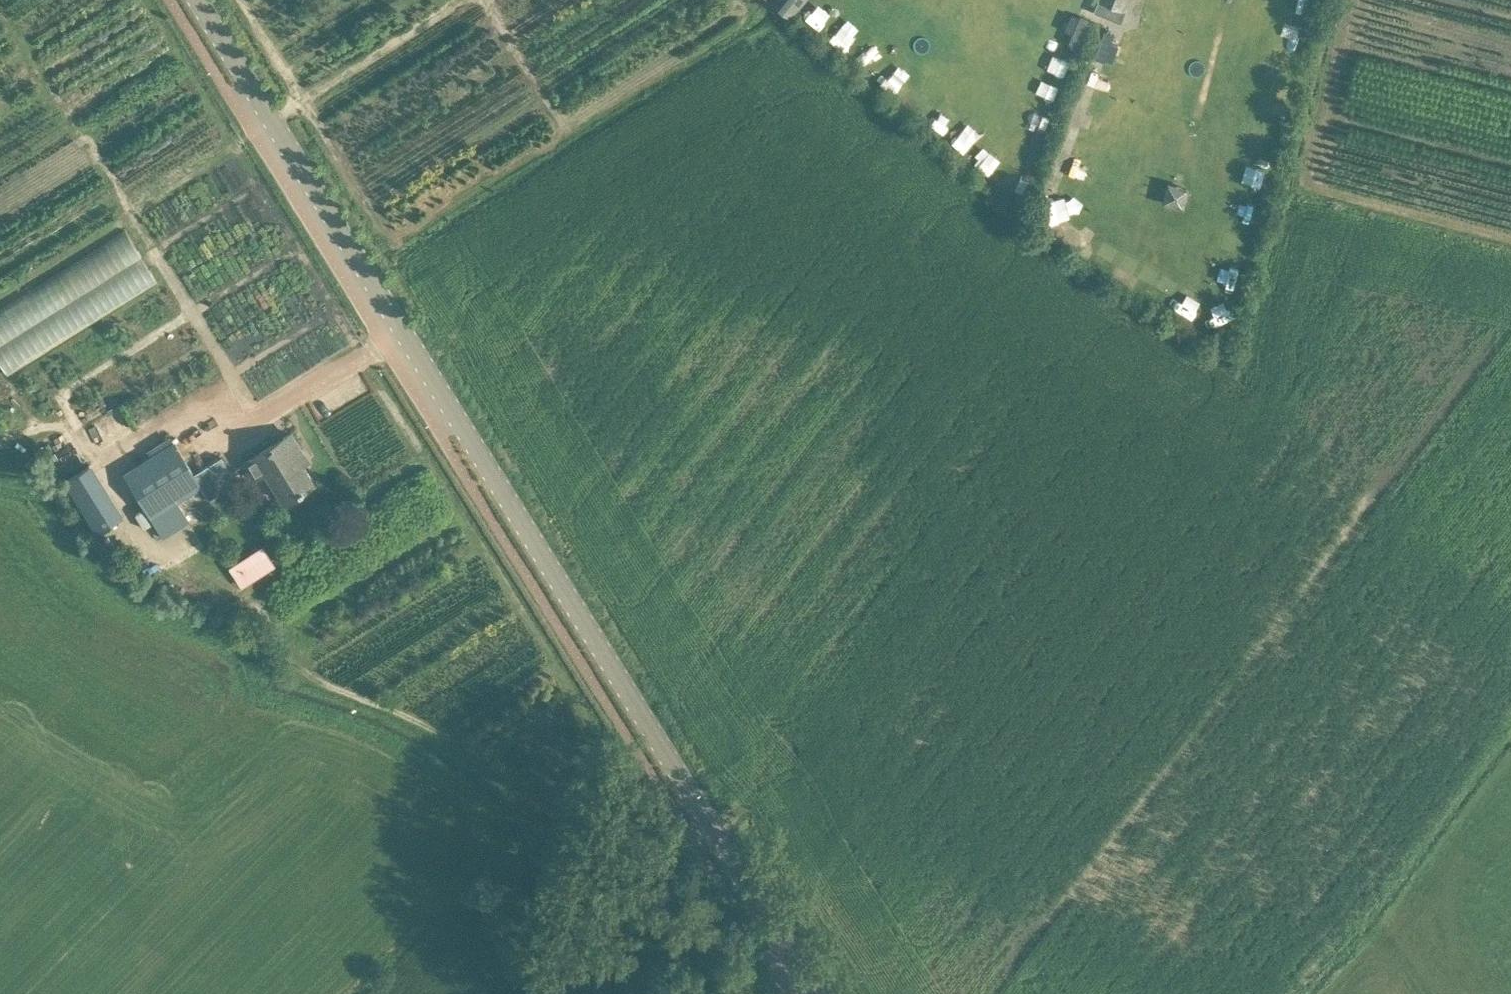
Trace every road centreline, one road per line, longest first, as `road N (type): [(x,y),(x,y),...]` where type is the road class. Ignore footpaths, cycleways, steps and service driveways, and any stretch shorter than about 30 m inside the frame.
road 1 (tertiary): [(817,993),(196,0)]

